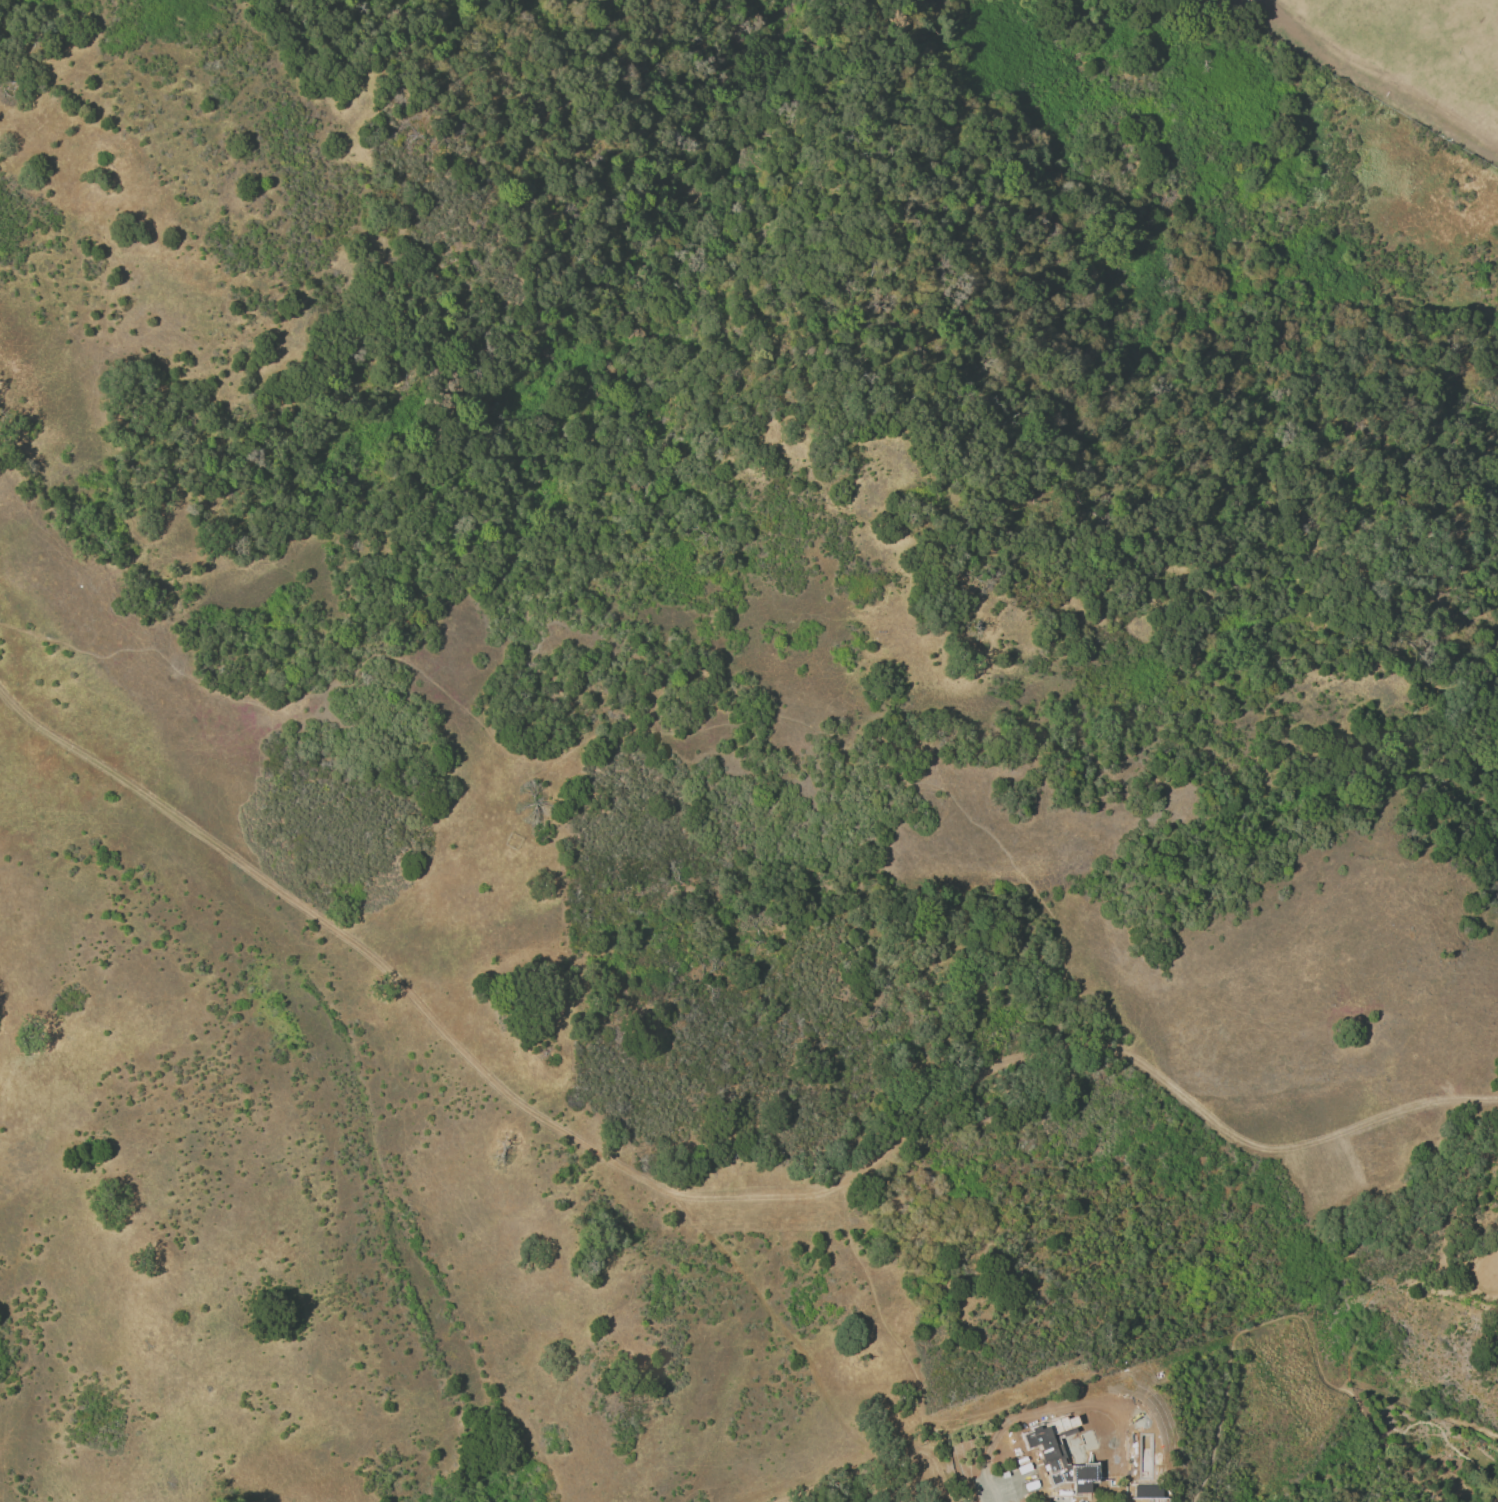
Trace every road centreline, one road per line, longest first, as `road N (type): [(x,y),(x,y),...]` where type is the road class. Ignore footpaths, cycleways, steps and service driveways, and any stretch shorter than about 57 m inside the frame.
road 1 (track): [(0,689),(24,714),(372,956),(533,1112),(626,1169),(693,1195),(842,1192)]

